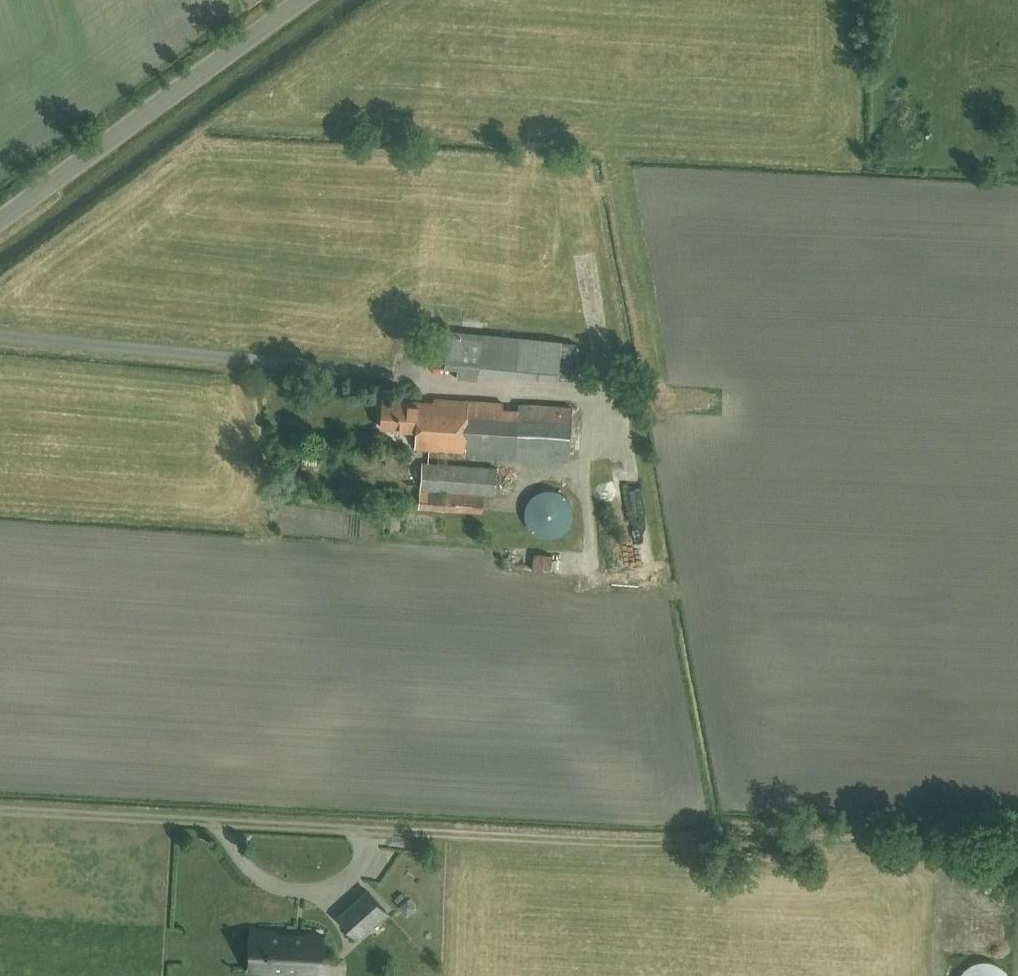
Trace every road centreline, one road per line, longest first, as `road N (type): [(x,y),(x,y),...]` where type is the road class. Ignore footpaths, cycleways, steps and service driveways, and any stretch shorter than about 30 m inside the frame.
road 1 (track): [(0,811),(632,842),(769,834),(1017,848)]
road 2 (unclassified): [(0,219),(299,0)]

